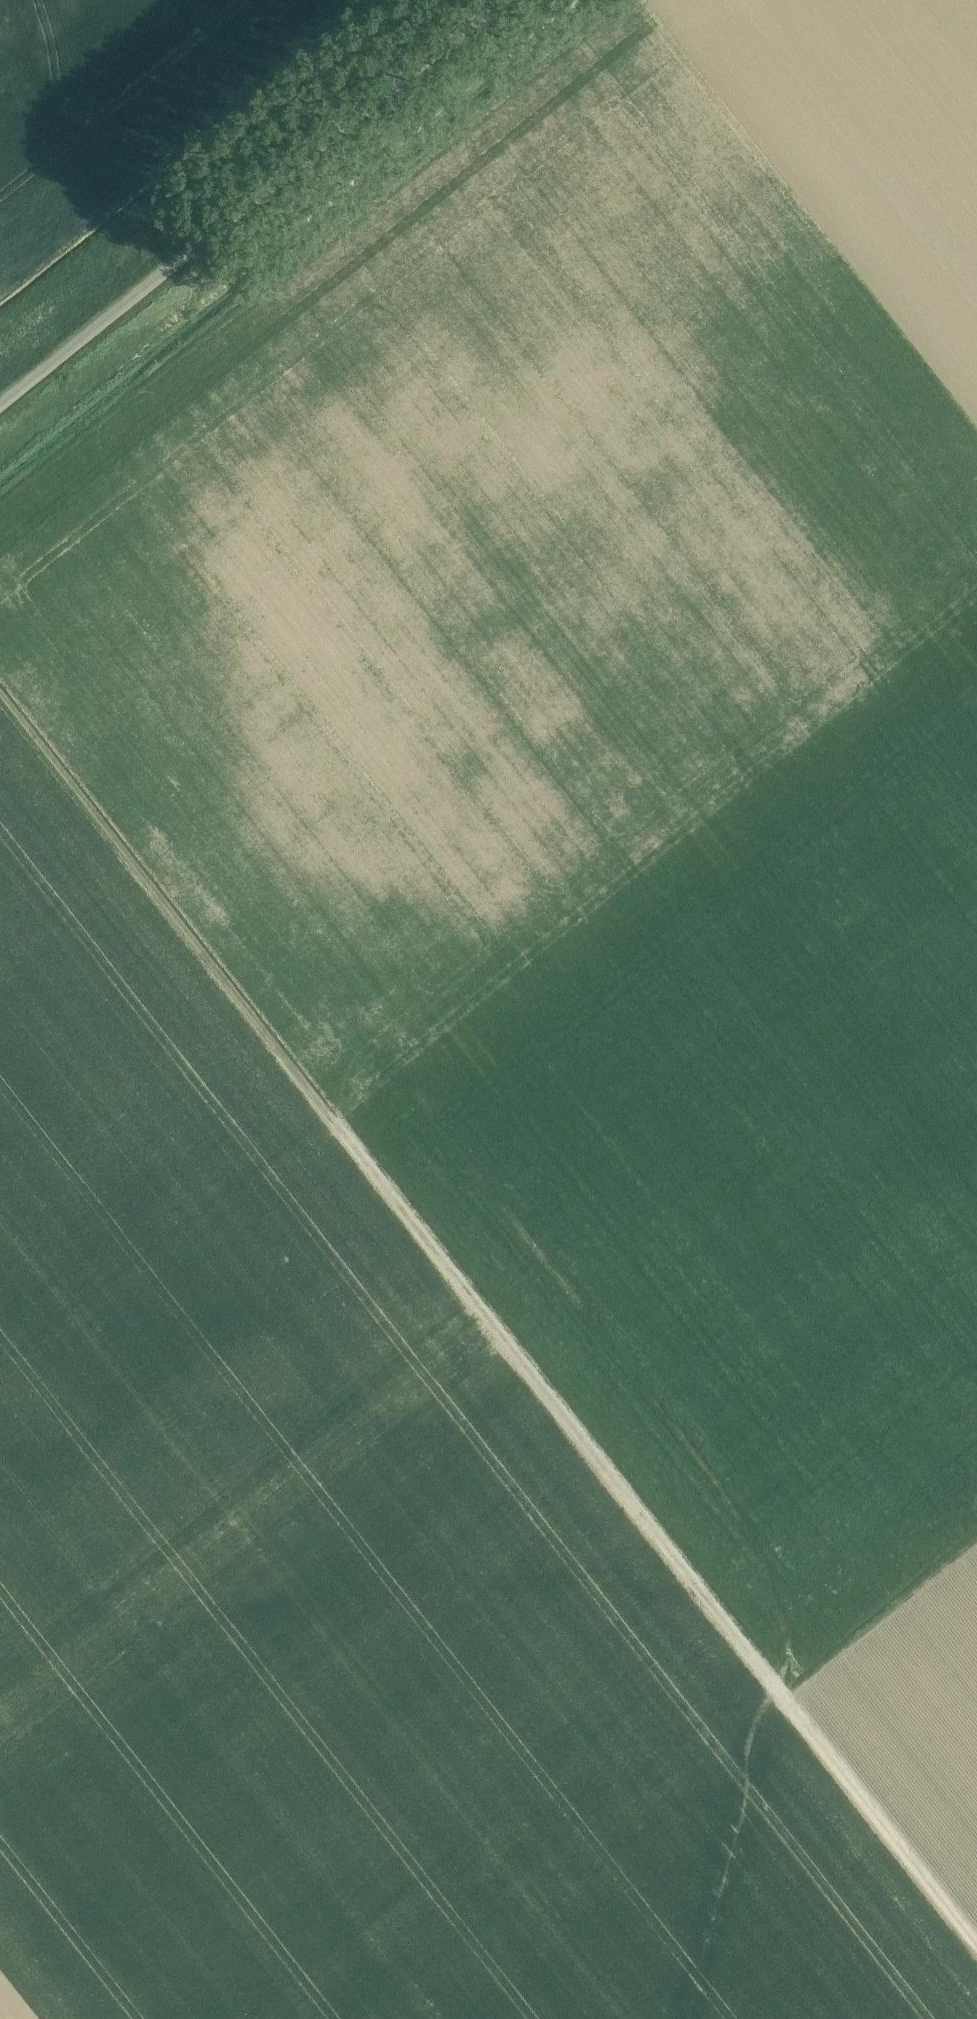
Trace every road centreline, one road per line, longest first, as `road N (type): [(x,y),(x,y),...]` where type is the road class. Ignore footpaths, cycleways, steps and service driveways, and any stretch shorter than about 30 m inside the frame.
road 1 (unclassified): [(0,415),(450,52)]

